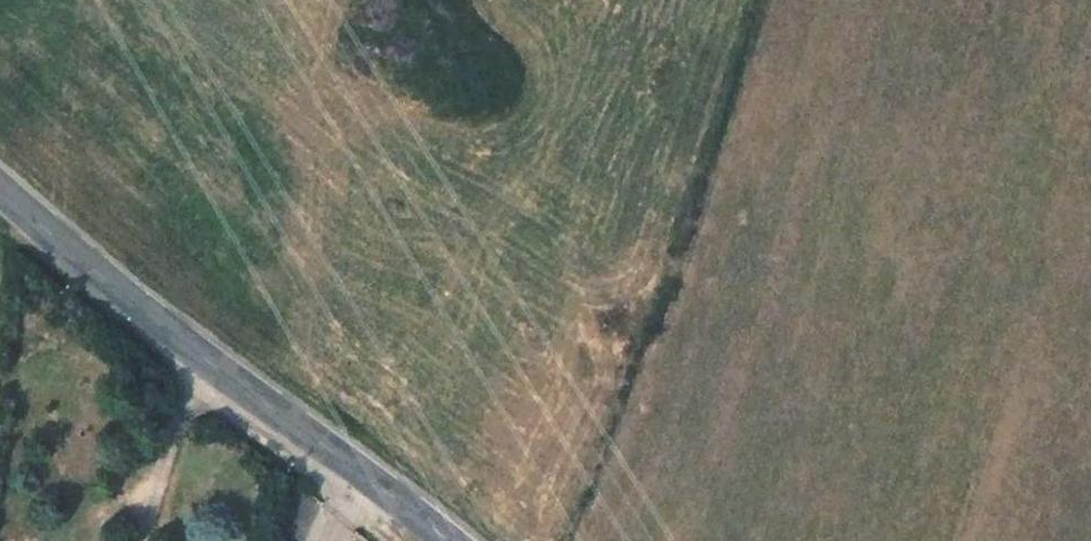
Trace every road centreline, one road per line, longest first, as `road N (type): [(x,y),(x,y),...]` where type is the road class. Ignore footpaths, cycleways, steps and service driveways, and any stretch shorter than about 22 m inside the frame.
road 1 (tertiary): [(447,540),(0,191)]

